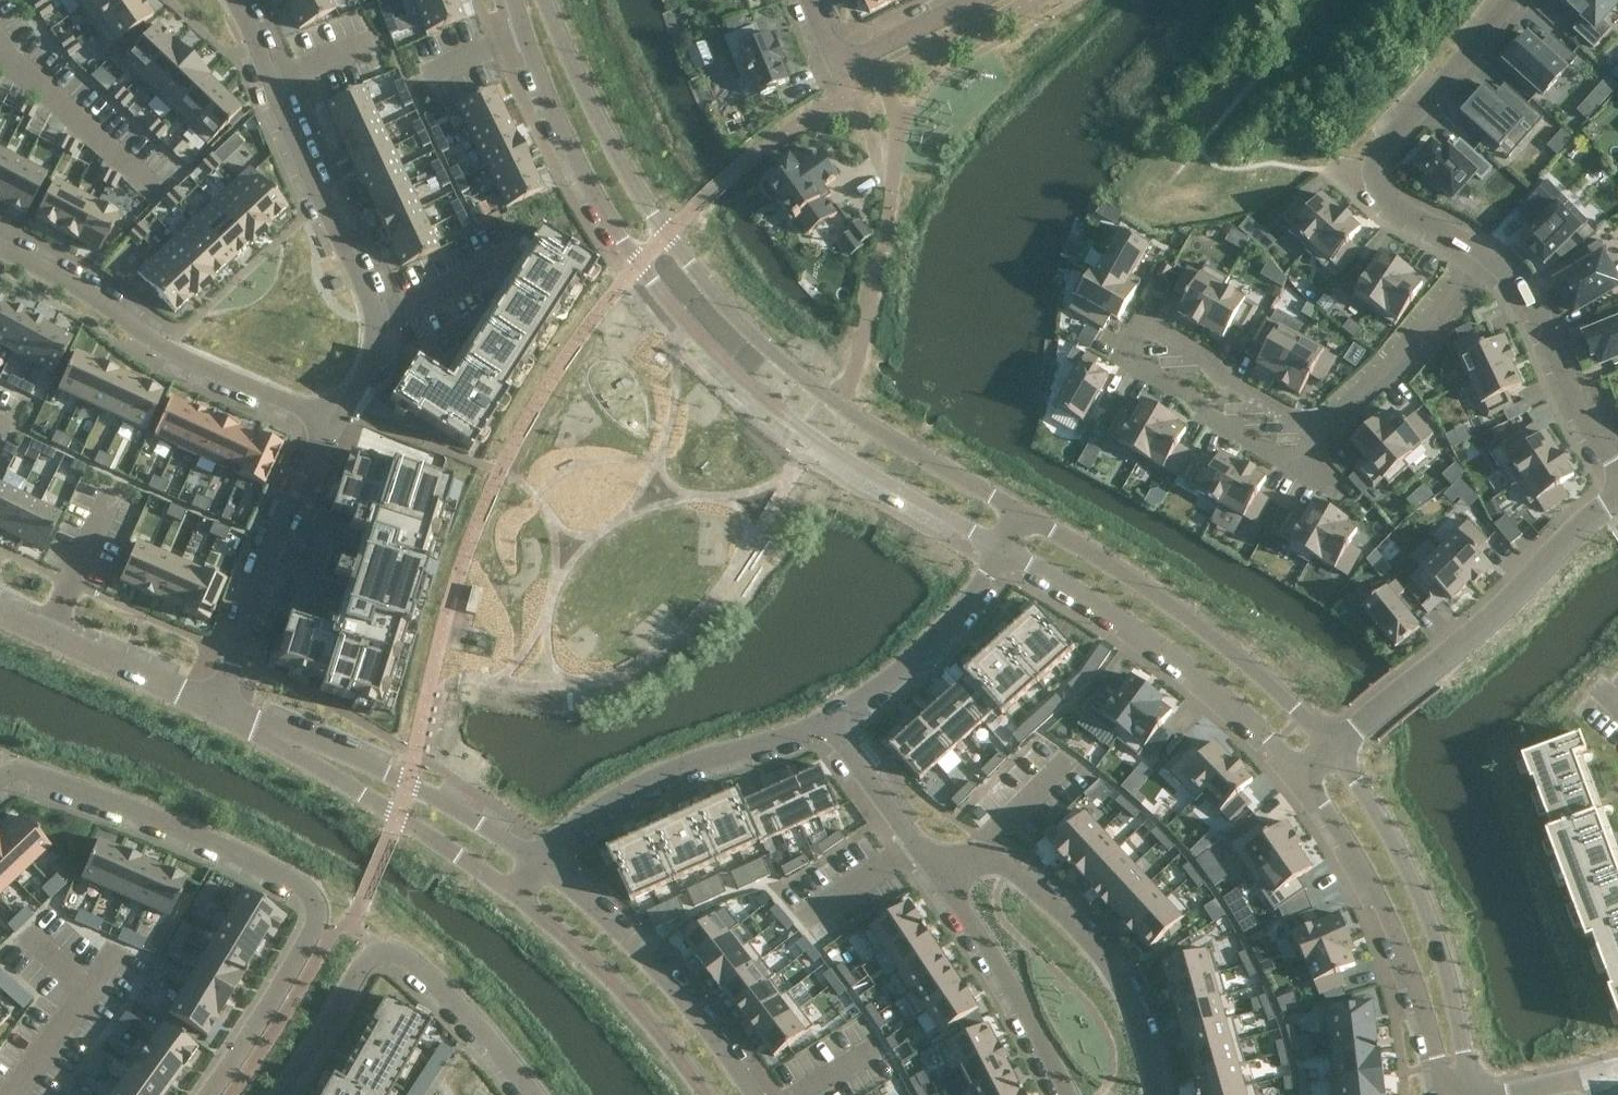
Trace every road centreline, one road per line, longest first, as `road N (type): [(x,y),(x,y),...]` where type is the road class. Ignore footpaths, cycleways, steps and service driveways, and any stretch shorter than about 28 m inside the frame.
road 1 (residential): [(0,775),(28,772),(182,825),(305,889),(314,912),(309,929),(208,1094)]
road 2 (residential): [(638,263),(744,380),(802,427),(1006,550)]
road 3 (residential): [(1026,519),(828,392),(760,339),(666,235)]
road 4 (residential): [(234,0),(377,313),(374,344),(335,410)]
road 5 (residential): [(281,1094),(359,965),(381,948),(408,956),(535,1094)]
road 6 (residential): [(1339,747),(1209,634),(1072,539),(1026,519)]
road 7 (residential): [(1459,1094),(1465,1031),(1437,932),(1400,834),(1339,747)]
road 8 (residential): [(335,410),(164,342),(76,282),(0,243)]
road 9 (residential): [(1006,550),(1226,695),(1306,774)]
road 10 (residential): [(1489,258),(1389,201),(1377,190),(1372,166),(1508,0)]
road 11 (residential): [(1322,434),(1301,456),(1283,459),(1133,363),(1132,349),(1141,332),(1154,329),(1205,356),(1231,384)]
road 12 (residential): [(1306,774),(1387,916),(1456,1094)]
road 13 (residential): [(940,858),(977,854),(1021,876),(1078,924),(1138,1016),(1161,1094)]
road 14 (residential): [(540,863),(584,819),(645,784),(829,720)]
road 15 (residential): [(335,410),(262,569),(217,702)]
road 16 (residential): [(749,1094),(631,936),(540,863)]
road 17 (residential): [(540,863),(409,778),(280,731)]
road 18 (residential): [(511,0),(551,110),(638,263)]
road 19 (residential): [(280,731),(299,754),(512,892)]
road 20 (residential): [(512,892),(592,964),(700,1094)]
road 21 (residential): [(666,235),(622,164),(544,0)]
road 22 (residential): [(1428,674),(1586,518),(1617,496)]
road 23 (residential): [(1069,1094),(942,876)]
road 24 (residential): [(1617,471),(1574,398),(1537,311),(1489,258)]
road 25 (residential): [(829,720),(887,687),(1006,550)]
road 26 (residential): [(1489,258),(1383,378),(1322,434)]
road 27 (residential): [(0,608),(217,702)]
road 28 (residential): [(812,0),(839,59),(973,0)]
road 29 (residential): [(829,720),(919,843),(940,858)]
road 30 (residential): [(1487,1094),(1607,1075)]

